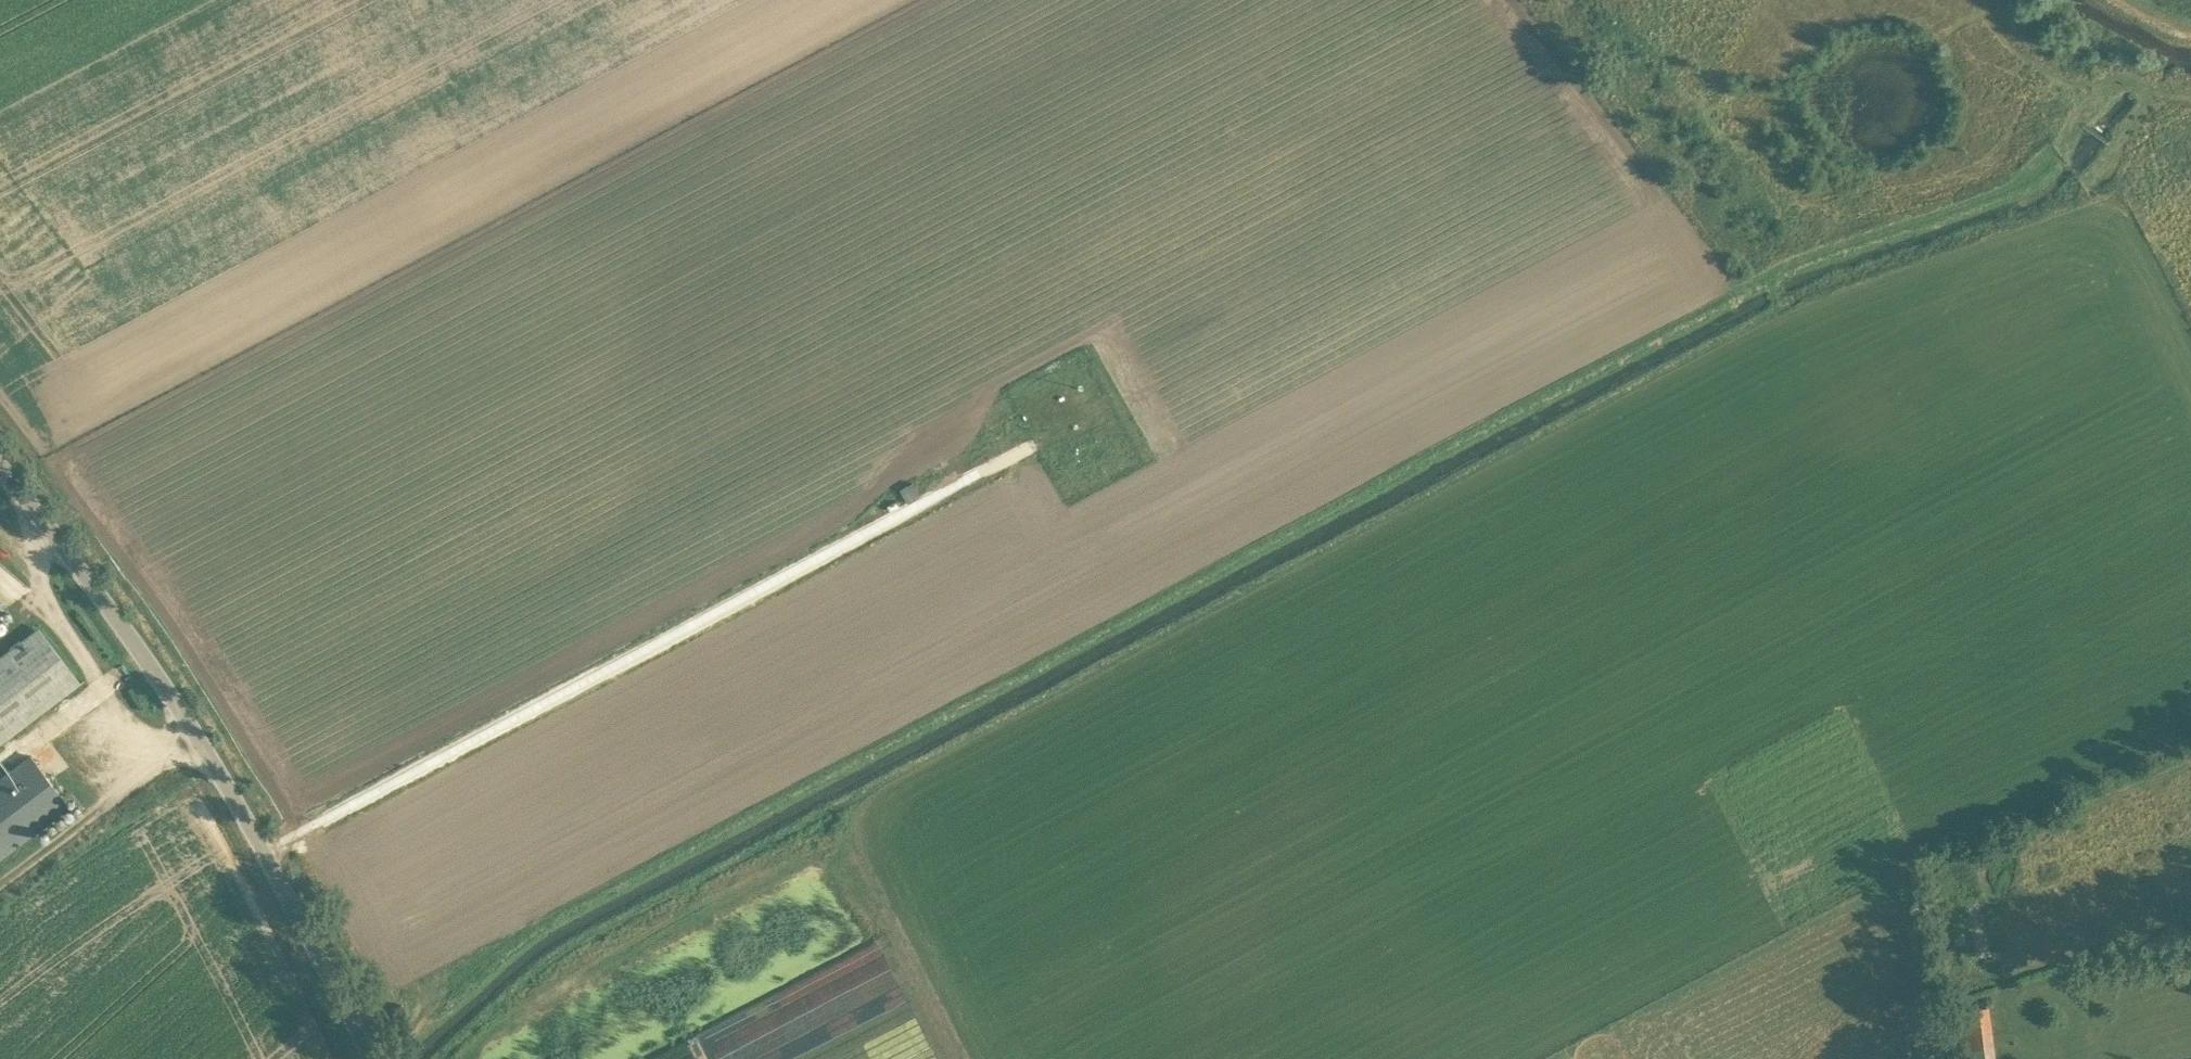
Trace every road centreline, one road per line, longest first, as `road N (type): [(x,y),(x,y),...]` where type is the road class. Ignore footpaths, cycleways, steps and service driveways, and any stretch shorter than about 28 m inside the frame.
road 1 (unclassified): [(373,1058),(199,735),(0,464)]
road 2 (track): [(199,735),(0,884)]

